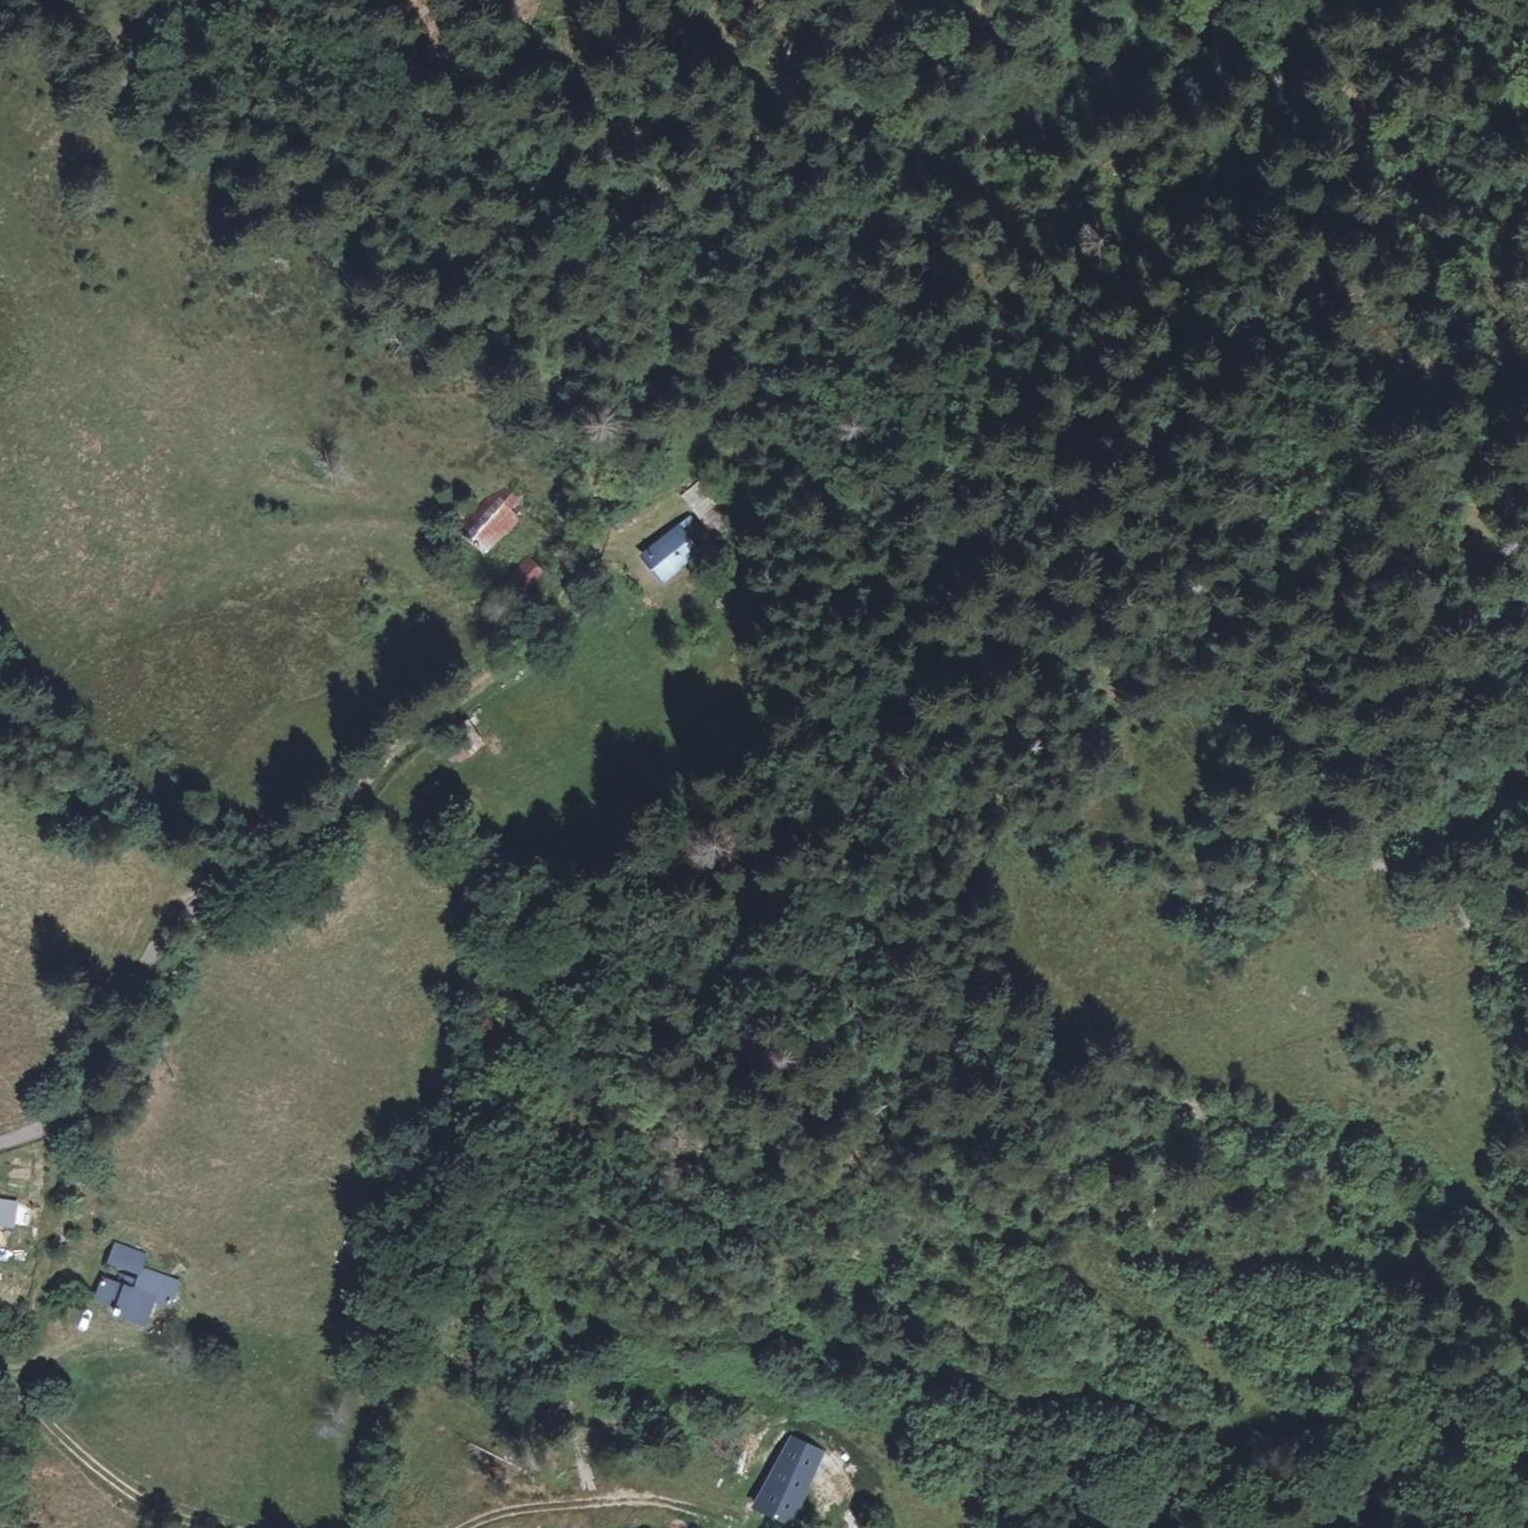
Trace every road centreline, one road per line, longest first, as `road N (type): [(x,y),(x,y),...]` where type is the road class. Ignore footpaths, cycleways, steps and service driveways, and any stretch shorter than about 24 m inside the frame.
road 1 (track): [(0,1365),(13,1372),(54,1432),(109,1482),(161,1510),(234,1527)]
road 2 (track): [(471,1527),(540,1508),(664,1499),(751,1527)]
road 3 (track): [(13,1372),(81,1340),(134,1339)]

